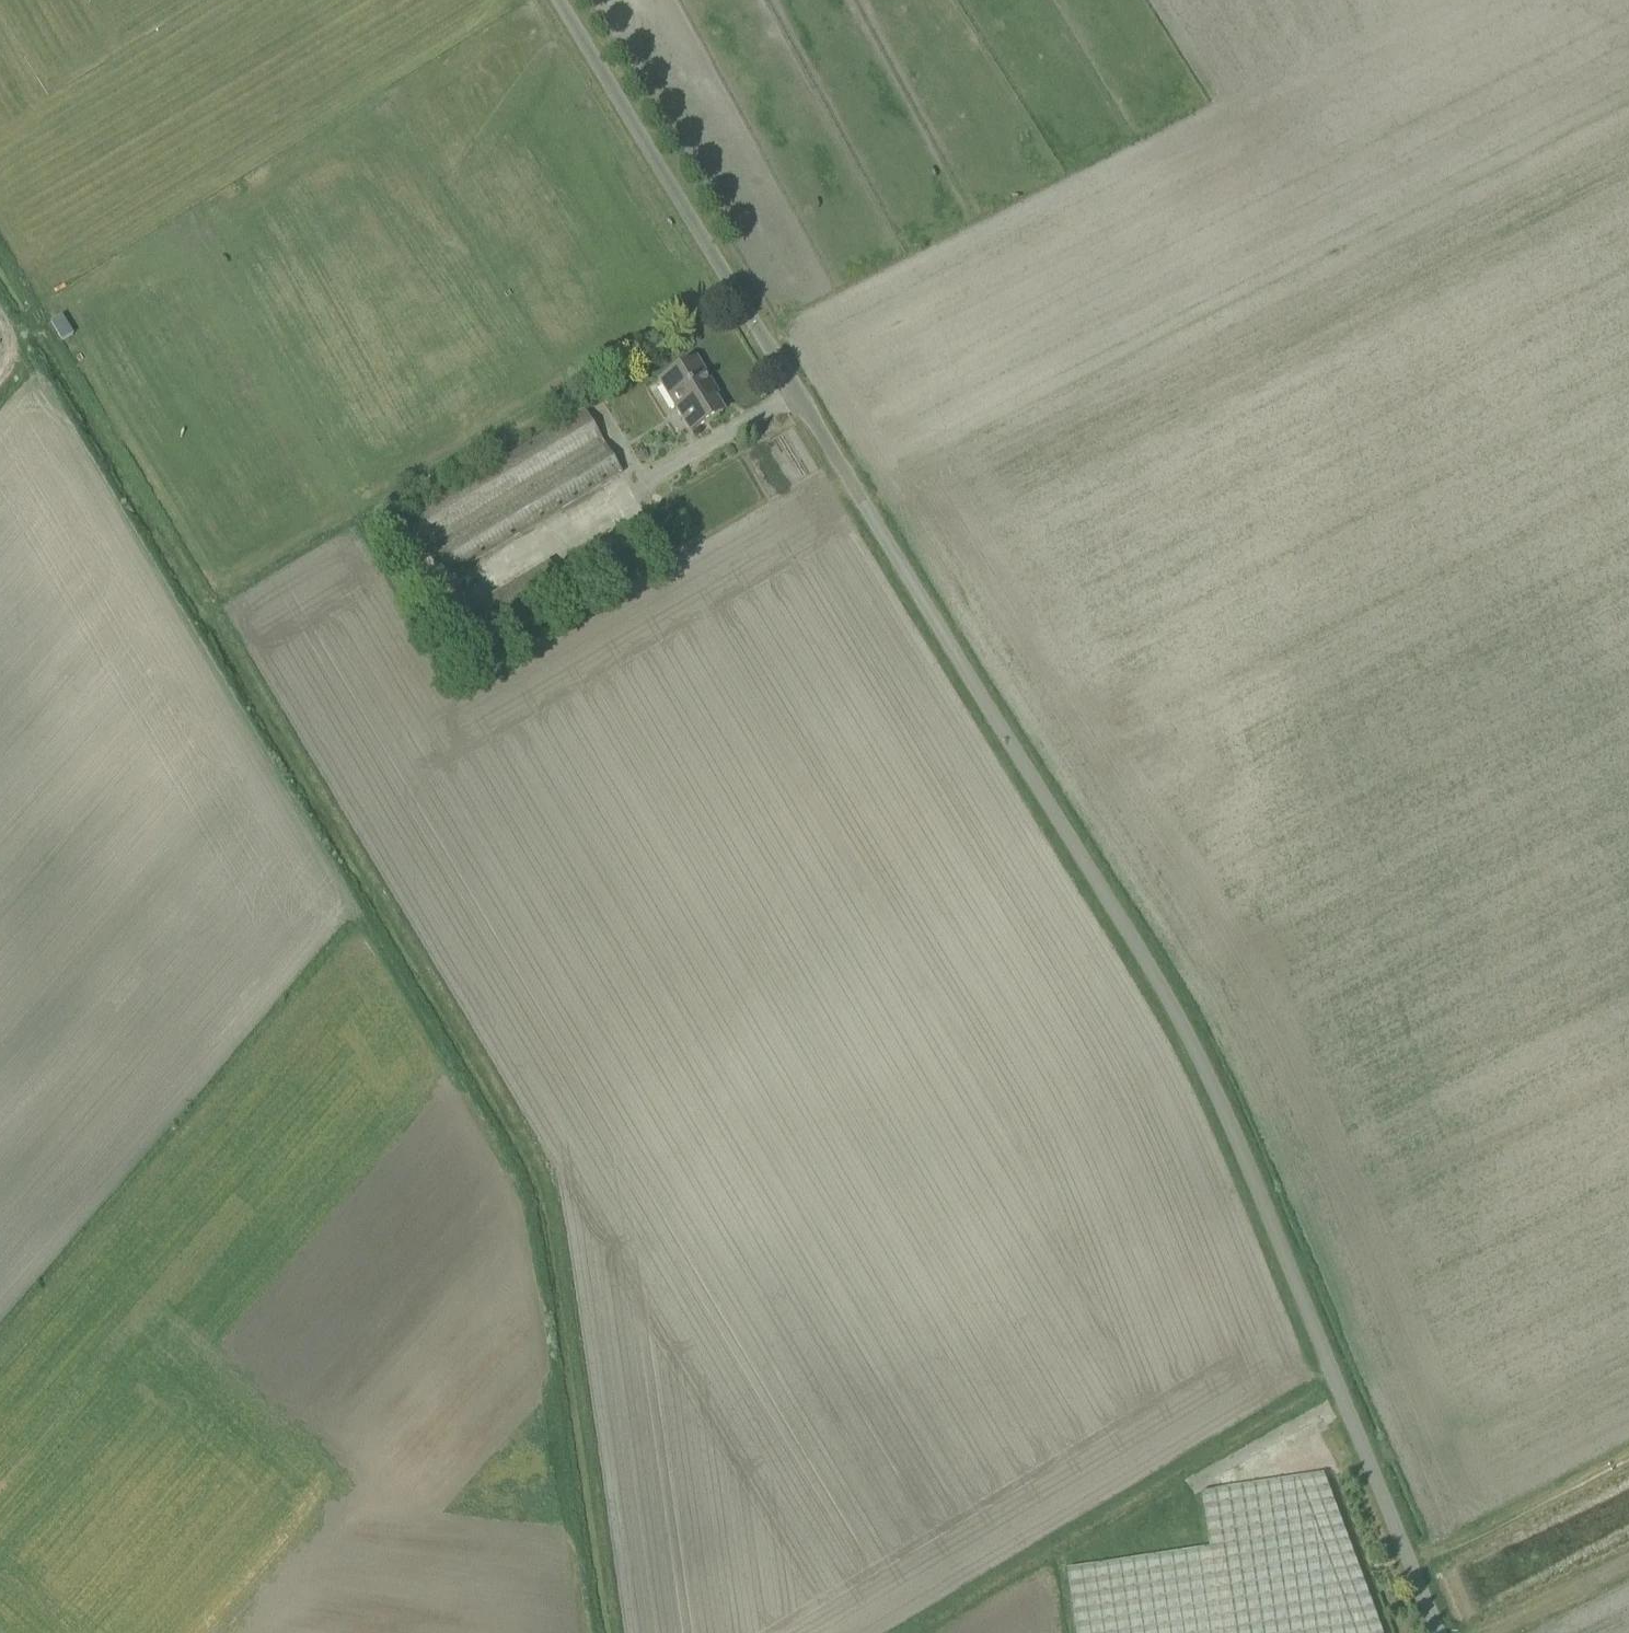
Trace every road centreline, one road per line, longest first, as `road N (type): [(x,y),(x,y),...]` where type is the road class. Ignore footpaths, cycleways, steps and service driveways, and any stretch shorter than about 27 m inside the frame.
road 1 (unclassified): [(1449,1632),(1183,1020),(558,0)]

